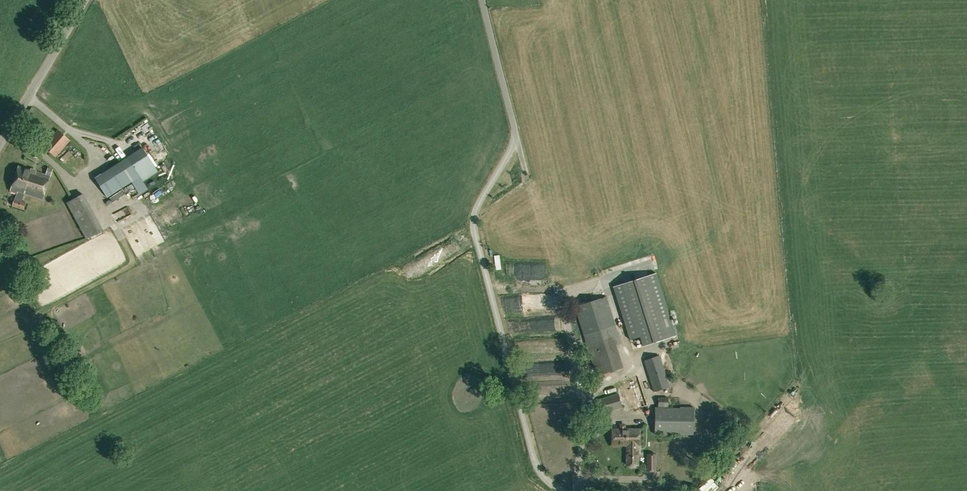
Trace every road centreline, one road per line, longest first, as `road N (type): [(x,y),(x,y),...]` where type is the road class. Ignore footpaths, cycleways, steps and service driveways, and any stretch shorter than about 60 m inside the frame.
road 1 (unclassified): [(548,490),(473,222),(517,139)]
road 2 (unclassified): [(0,144),(84,0)]
road 3 (unclassified): [(483,0),(517,139)]

